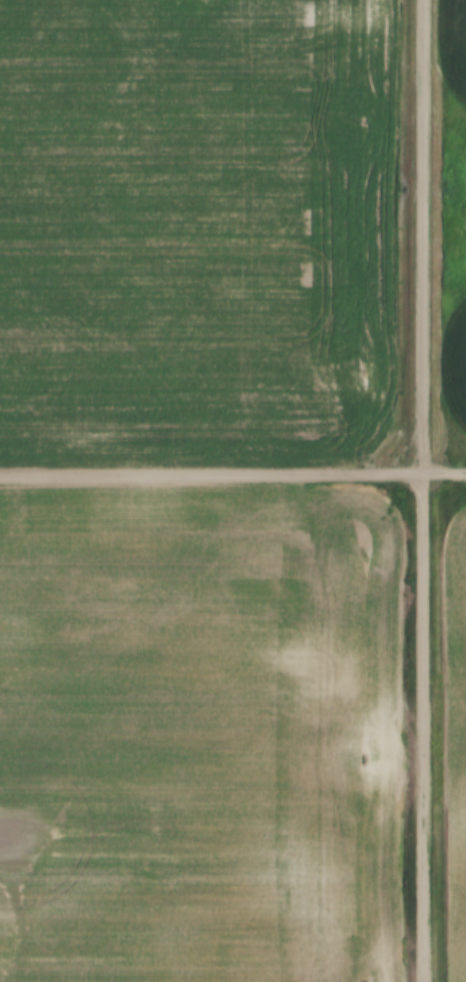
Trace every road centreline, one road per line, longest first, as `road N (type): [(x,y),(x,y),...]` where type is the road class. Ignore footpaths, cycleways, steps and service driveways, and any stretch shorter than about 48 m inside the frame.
road 1 (residential): [(420,0),(421,981)]
road 2 (track): [(0,474),(465,473)]

